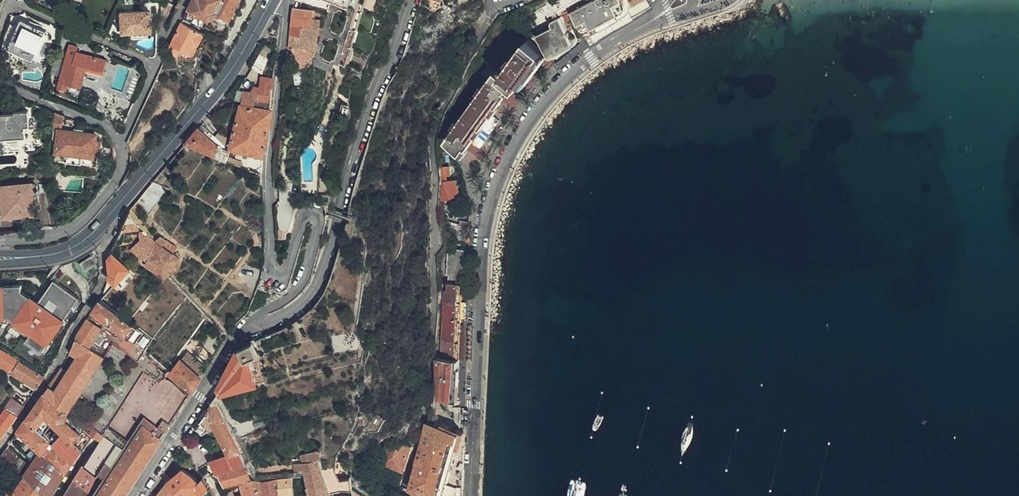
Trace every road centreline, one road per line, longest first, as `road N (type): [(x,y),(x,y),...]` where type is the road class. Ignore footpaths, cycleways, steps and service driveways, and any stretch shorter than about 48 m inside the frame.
road 1 (residential): [(659,16),(552,91),(487,208),(470,495)]
road 2 (residential): [(257,328),(256,319),(297,288),(317,224),(306,213),(286,269),(273,269),(266,181),(281,0)]
road 3 (secondary): [(0,258),(56,253),(91,237),(207,102),(272,0)]
road 4 (residential): [(257,328),(309,299),(322,277),(407,0)]
road 5 (residential): [(0,243),(54,235),(83,220),(117,181),(123,160),(115,133),(0,88)]
road 6 (residential): [(134,495),(232,342),(257,328)]

